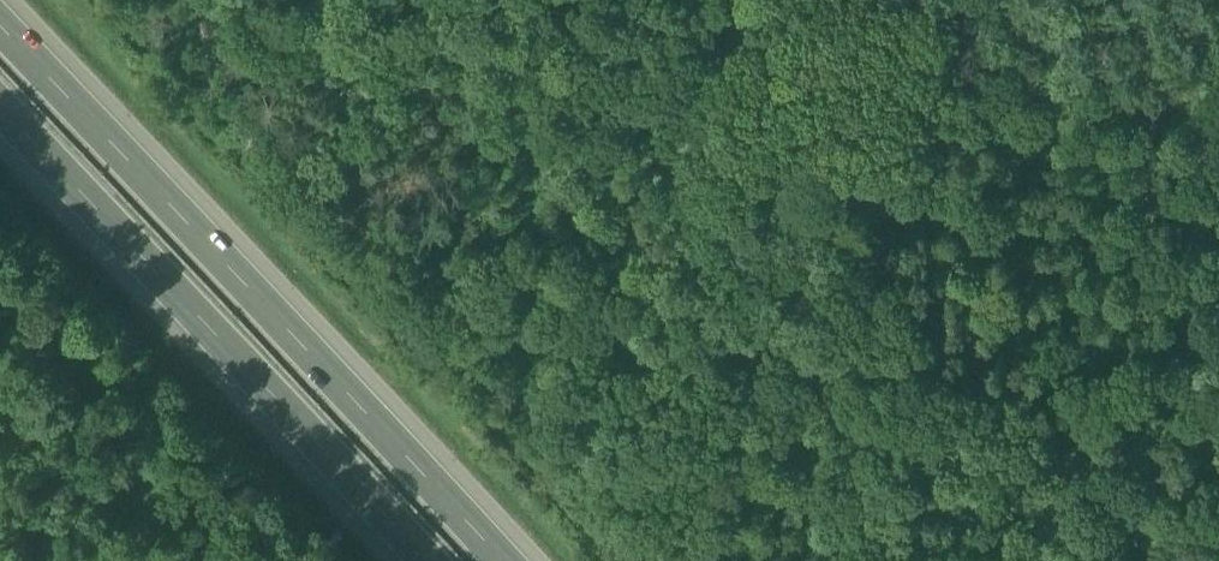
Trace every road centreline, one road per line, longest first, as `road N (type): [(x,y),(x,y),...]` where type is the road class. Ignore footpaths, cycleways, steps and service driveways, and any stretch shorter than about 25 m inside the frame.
road 1 (motorway): [(503,560),(0,27)]
road 2 (motorway): [(0,110),(427,560)]
road 3 (track): [(939,0),(766,560)]

